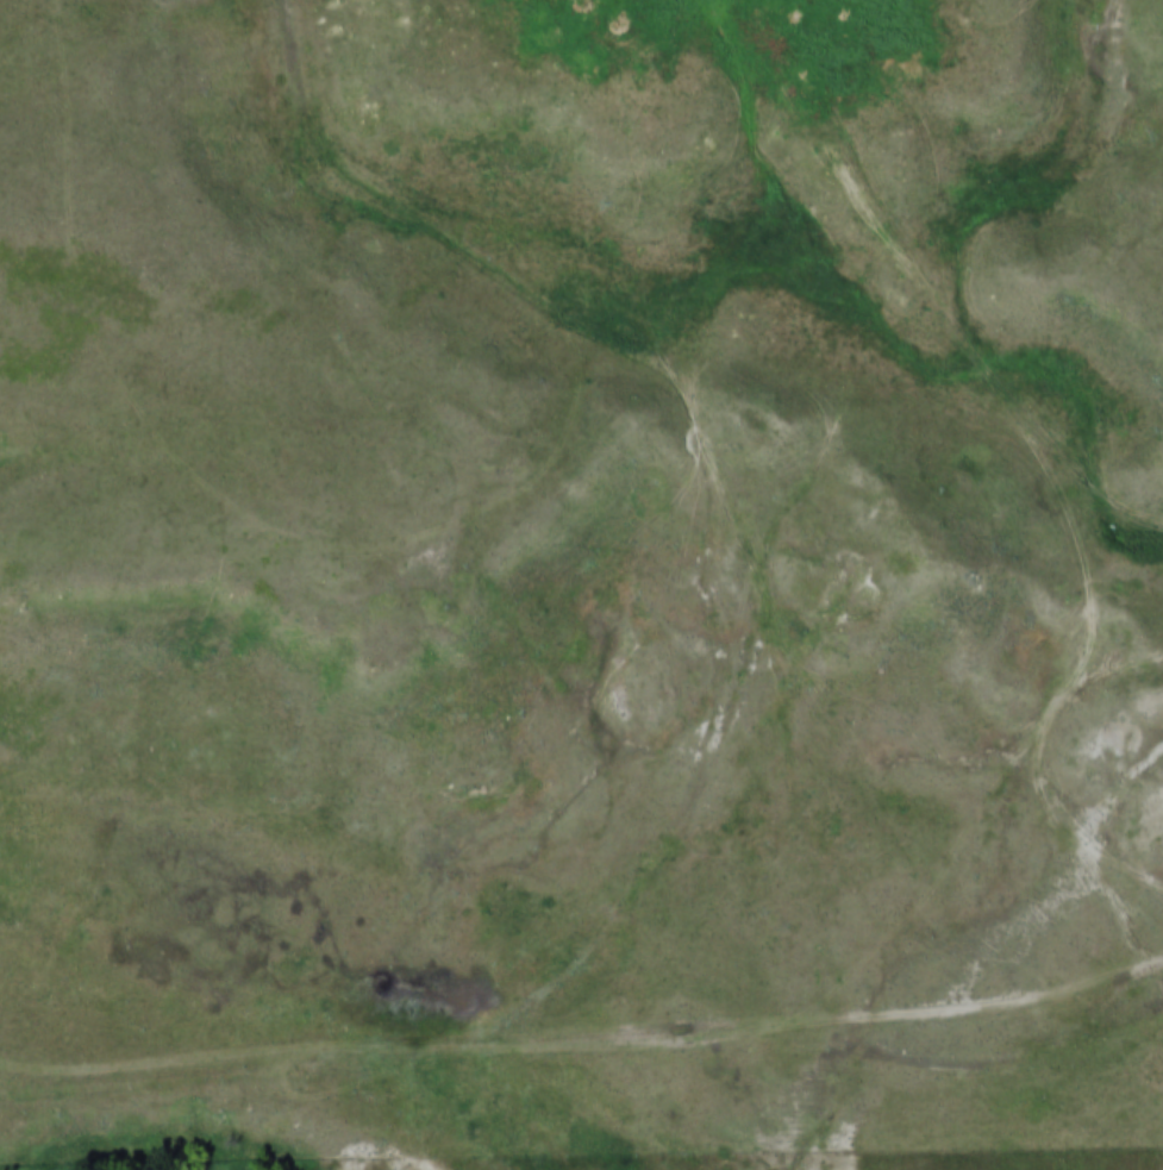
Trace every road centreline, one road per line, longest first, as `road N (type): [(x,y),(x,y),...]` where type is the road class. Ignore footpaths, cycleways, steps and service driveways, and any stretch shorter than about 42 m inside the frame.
road 1 (track): [(1162,965),(1057,994),(876,1015),(375,1037),(54,1066),(0,1059)]

